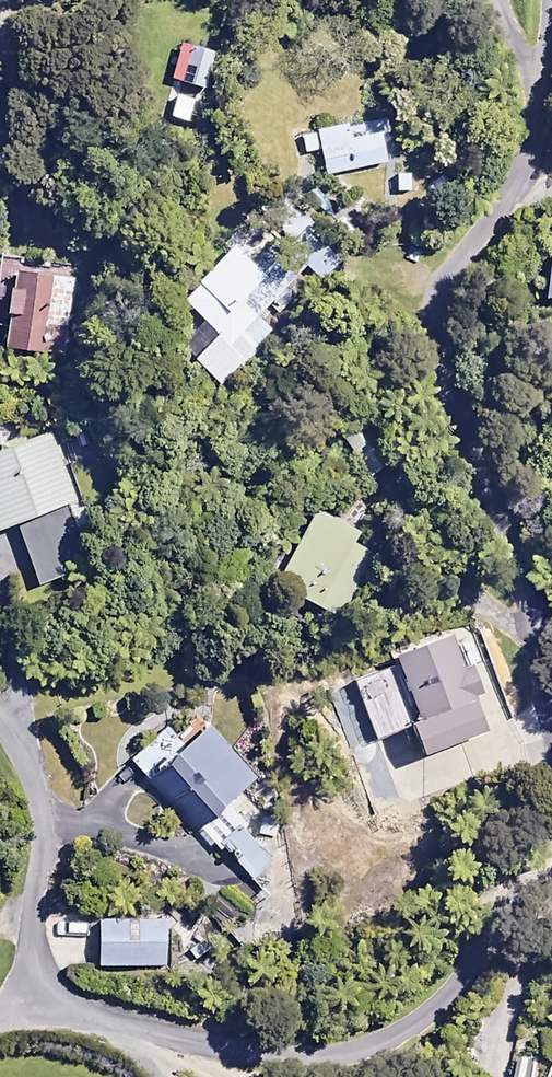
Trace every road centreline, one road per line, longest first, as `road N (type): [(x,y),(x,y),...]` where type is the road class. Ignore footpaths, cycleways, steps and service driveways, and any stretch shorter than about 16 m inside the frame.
road 1 (residential): [(551,709),(508,528),(460,417),(436,316),(442,288),(522,163),(551,17)]
road 2 (residential): [(46,994),(85,1016),(232,1049),(285,1058),(344,1053),(388,1038),(459,981),(551,843)]
road 3 (residential): [(46,994),(33,923),(40,857),(34,779),(0,723)]

